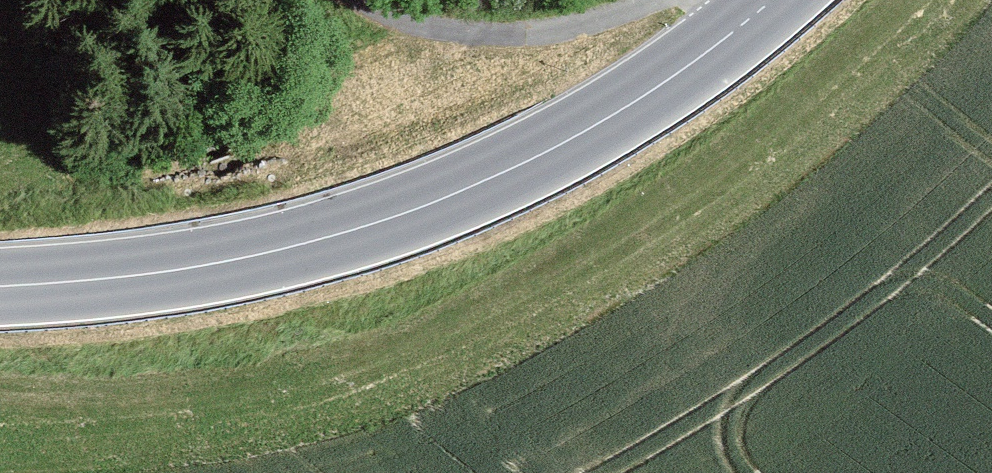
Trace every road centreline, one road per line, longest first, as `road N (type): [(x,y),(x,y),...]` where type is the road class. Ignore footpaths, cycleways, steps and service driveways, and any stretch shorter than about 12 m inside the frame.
road 1 (tertiary): [(0,287),(283,255),(501,177),(615,114),(771,0)]
road 2 (track): [(673,0),(532,26),(478,26),(376,0)]

